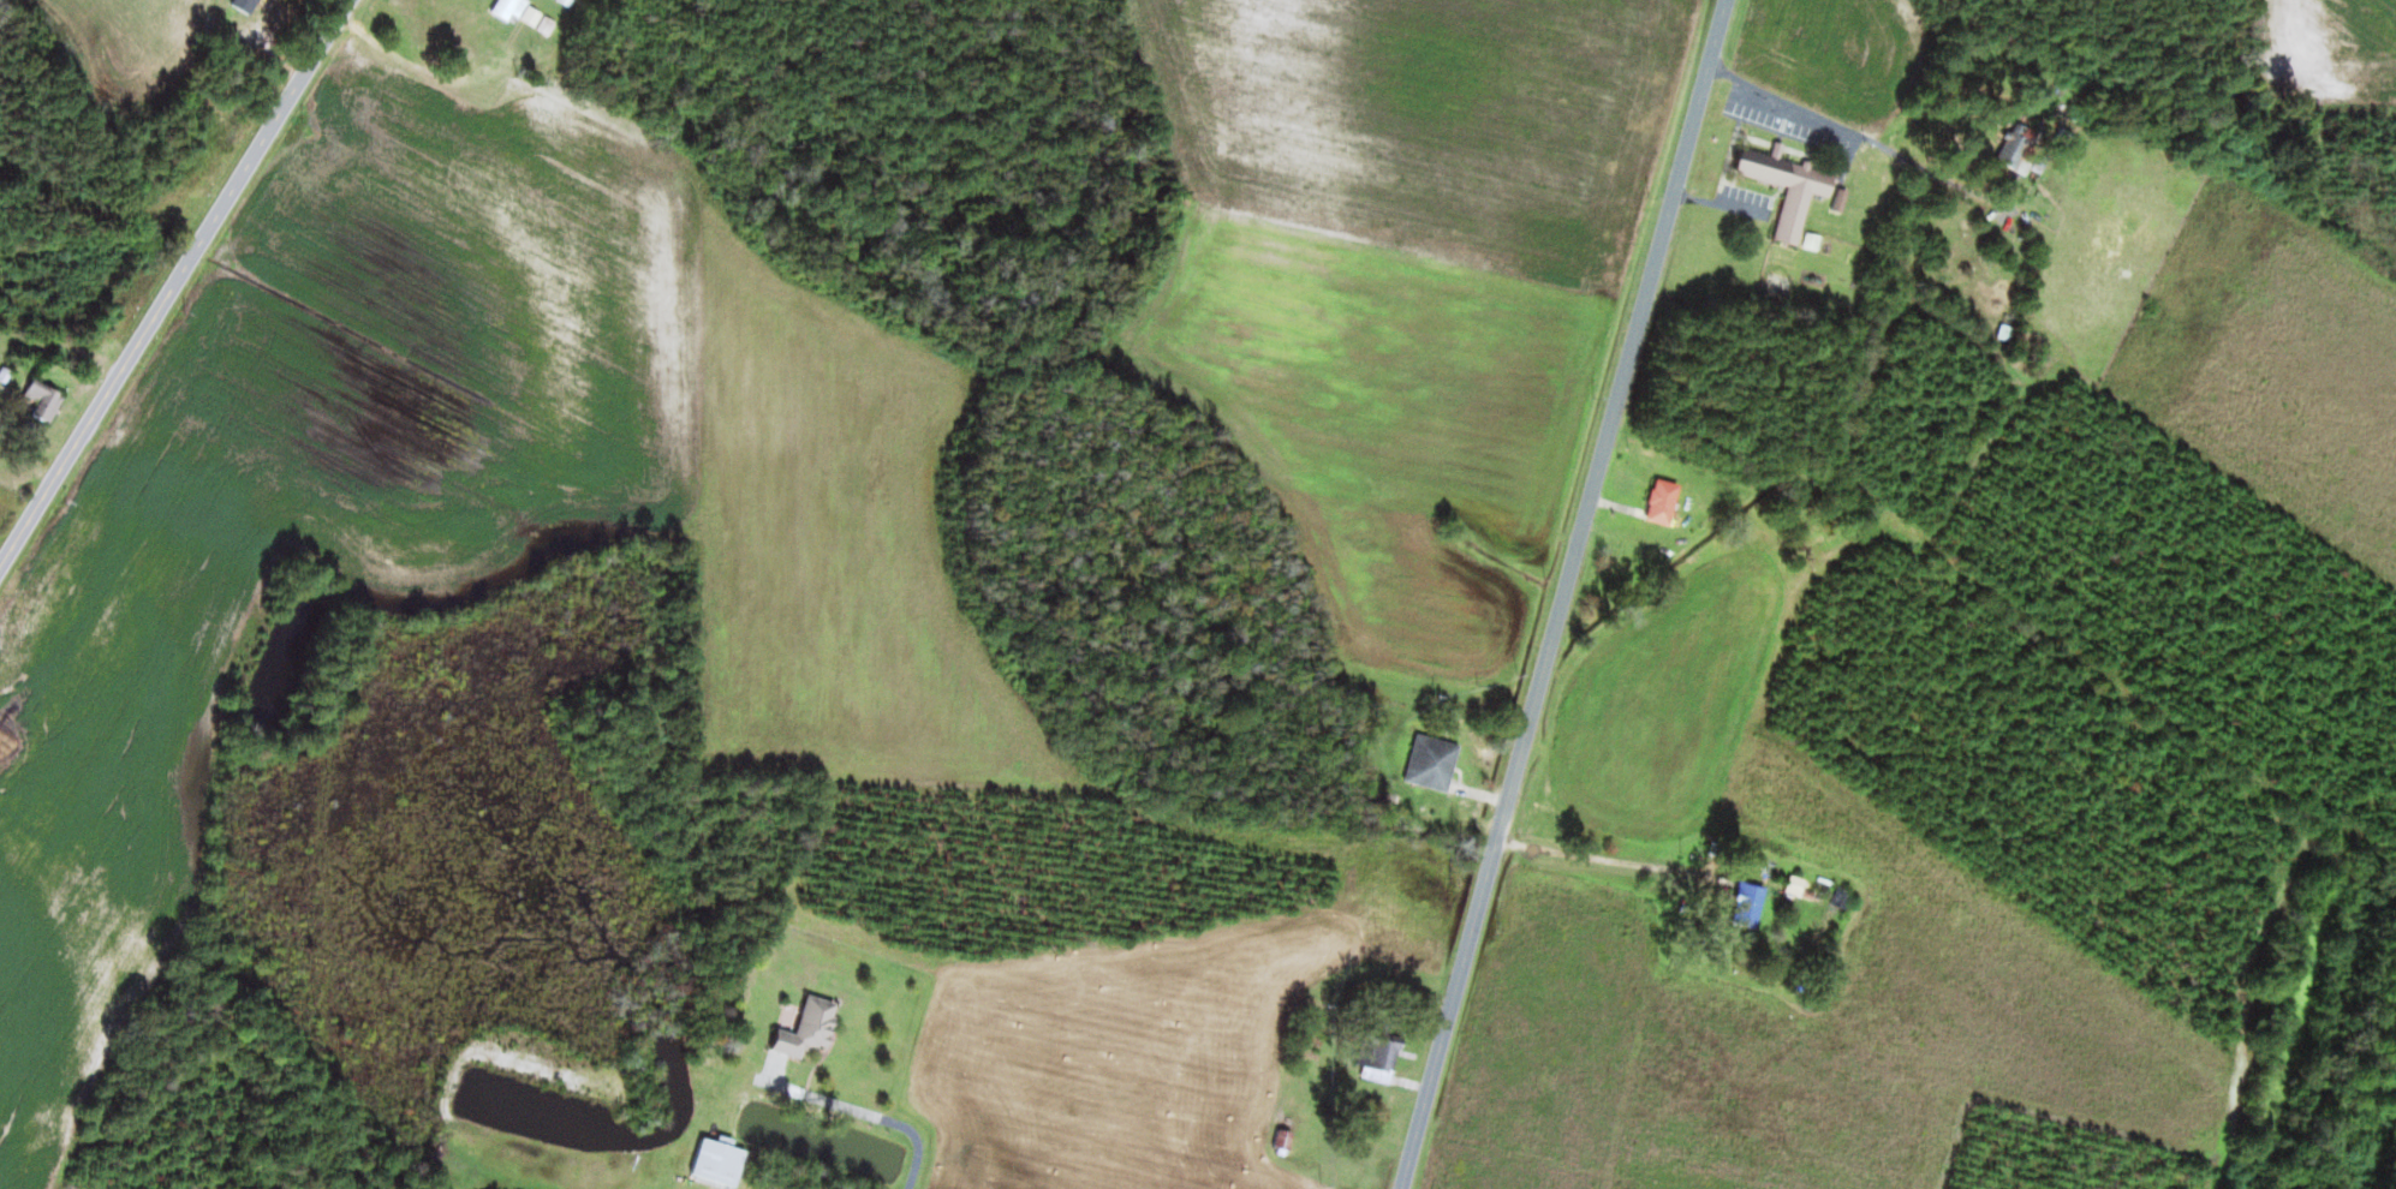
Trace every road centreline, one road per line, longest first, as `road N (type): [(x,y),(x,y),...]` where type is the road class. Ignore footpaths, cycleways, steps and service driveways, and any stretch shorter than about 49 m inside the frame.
road 1 (residential): [(1403,1188),(1726,0)]
road 2 (residential): [(0,566),(349,0)]

